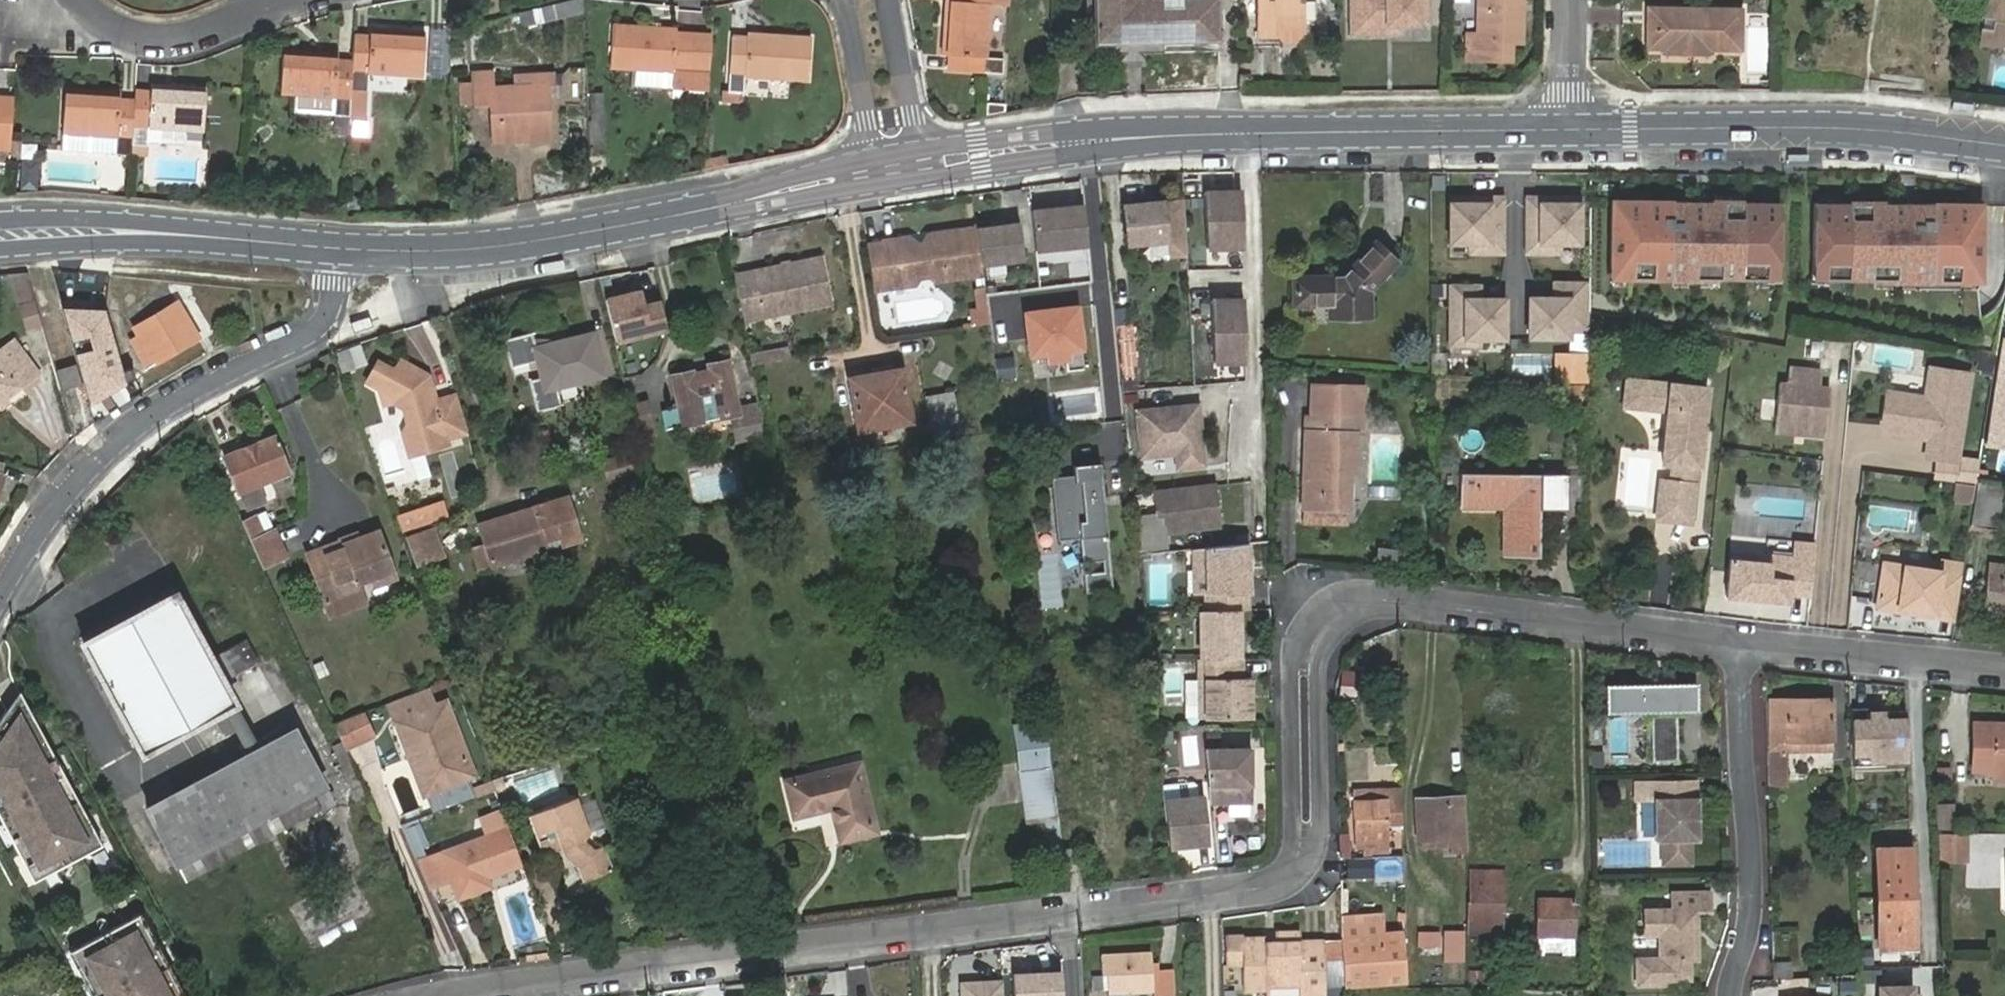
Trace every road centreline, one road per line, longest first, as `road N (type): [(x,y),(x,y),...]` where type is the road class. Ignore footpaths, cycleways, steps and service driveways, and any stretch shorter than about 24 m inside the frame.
road 1 (unclassified): [(1738,641),(1373,601),(1340,610),(1306,650),(1306,841),(1296,861),(1255,888),(438,995)]
road 2 (tertiary): [(1571,130),(1140,137),(922,162)]
road 3 (tertiary): [(875,171),(505,246),(339,247)]
road 4 (residential): [(0,603),(56,506),(132,432),(323,318),(339,247)]
road 5 (tertiary): [(2004,145),(1867,128),(1571,130)]
road 6 (residential): [(1738,641),(1752,875),(1751,919),(1730,995)]
road 7 (tertiary): [(0,236),(339,247)]
road 8 (unclassified): [(2004,669),(1738,641)]
road 9 (residential): [(80,0),(107,25),(144,38),(185,35),(281,0)]
road 10 (residential): [(841,0),(875,171)]
road 11 (residential): [(922,162),(892,0)]
road 12 (residential): [(1571,130),(1572,0)]

